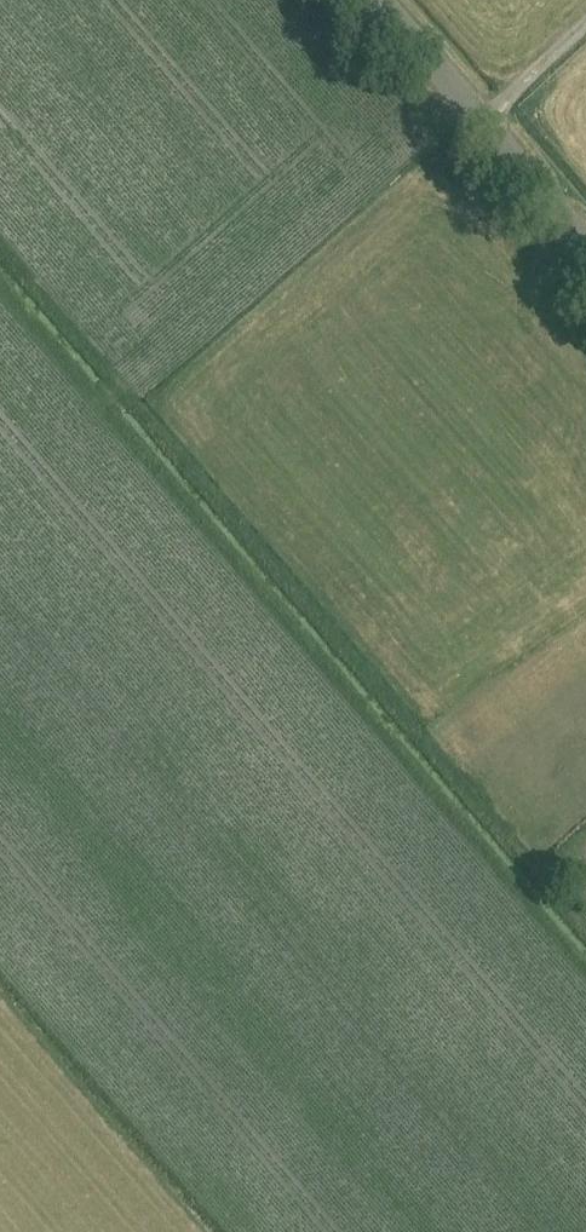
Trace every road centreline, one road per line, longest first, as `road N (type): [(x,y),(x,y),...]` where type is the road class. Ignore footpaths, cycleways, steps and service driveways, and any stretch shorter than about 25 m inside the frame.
road 1 (unclassified): [(585,231),(387,0)]

